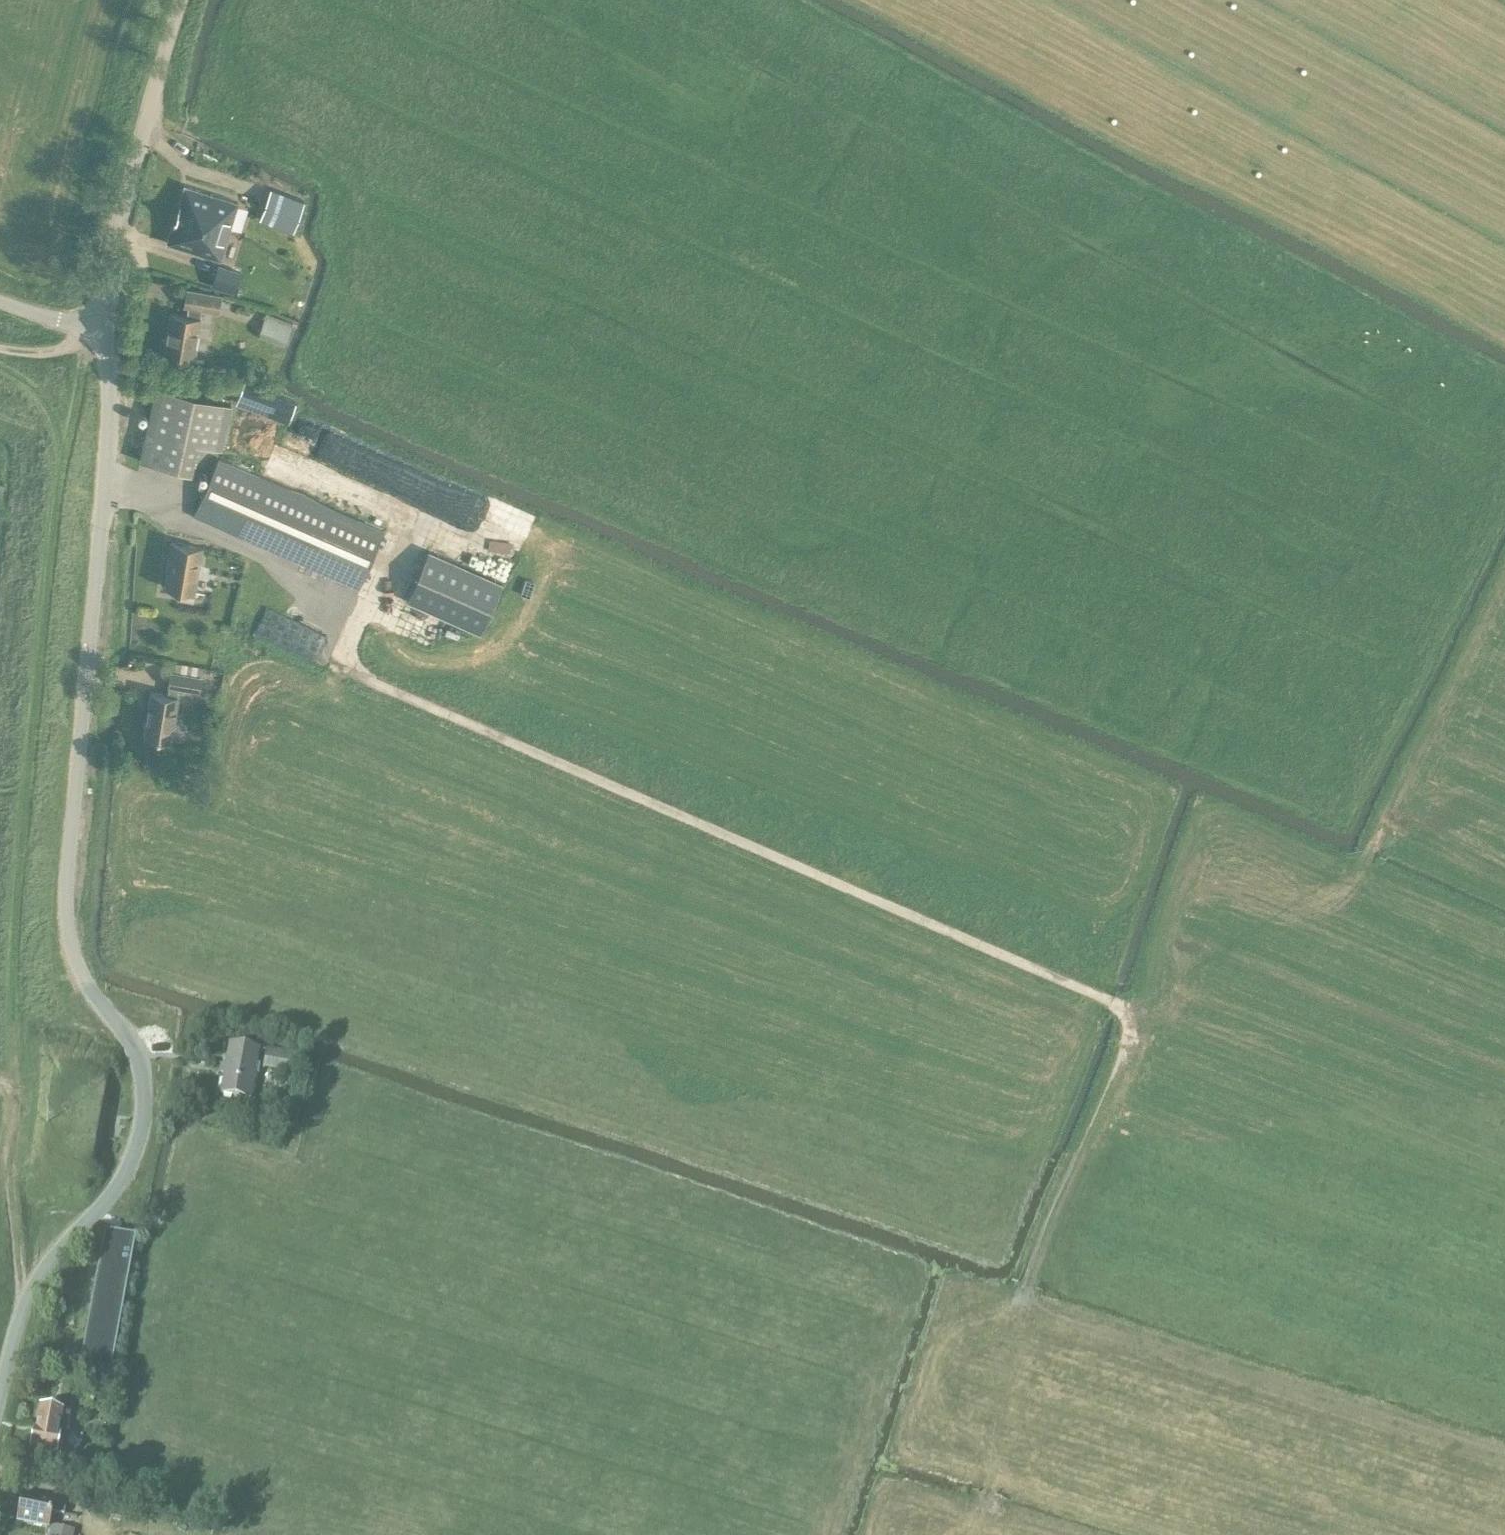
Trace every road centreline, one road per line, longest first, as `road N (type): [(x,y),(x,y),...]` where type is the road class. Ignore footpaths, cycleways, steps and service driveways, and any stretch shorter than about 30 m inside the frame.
road 1 (unclassified): [(0,1398),(22,1307),(47,1265),(115,1200),(143,1135),(140,1042),(80,968),(66,904),(111,435),(102,326)]
road 2 (unclassified): [(102,326),(160,72),(185,0)]
road 3 (track): [(7,1135),(22,1307)]

